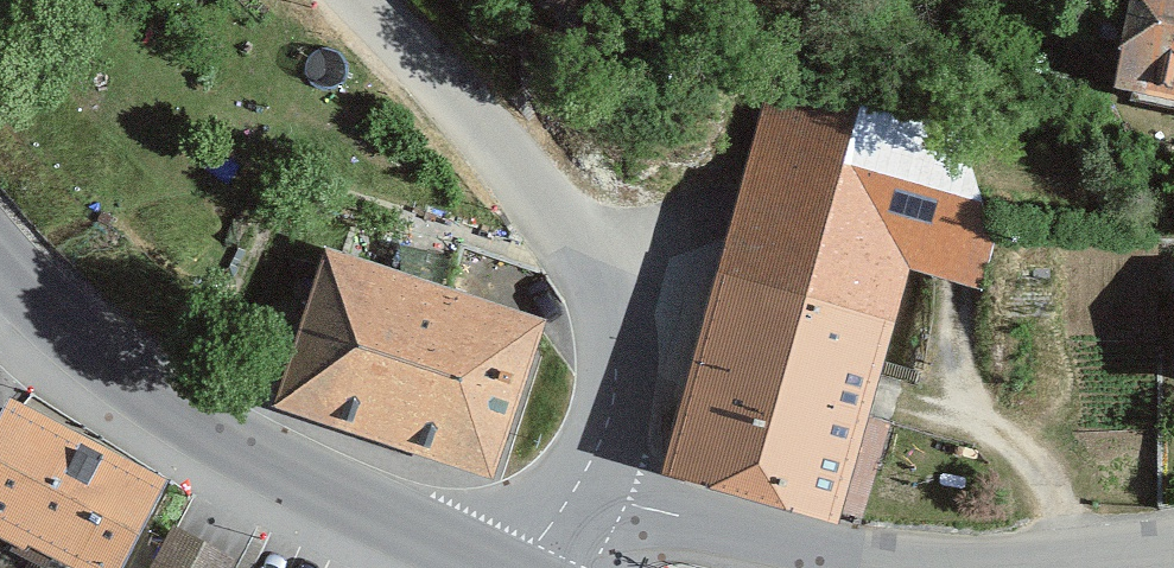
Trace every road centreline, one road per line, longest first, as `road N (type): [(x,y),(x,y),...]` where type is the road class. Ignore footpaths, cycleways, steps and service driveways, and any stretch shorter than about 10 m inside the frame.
road 1 (unclassified): [(362,0),(423,58),(579,239),(609,312),(607,407),(573,501),(528,567)]
road 2 (residential): [(1173,539),(881,561),(783,560),(693,541),(577,552),(546,567)]
road 3 (secondary): [(485,567),(219,434),(73,333),(0,260)]

